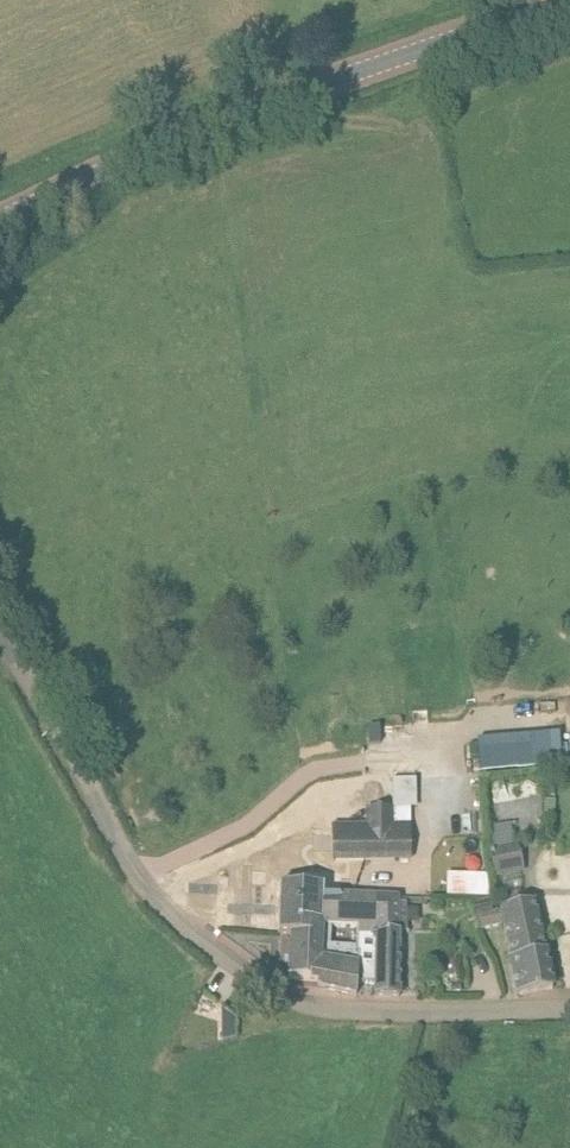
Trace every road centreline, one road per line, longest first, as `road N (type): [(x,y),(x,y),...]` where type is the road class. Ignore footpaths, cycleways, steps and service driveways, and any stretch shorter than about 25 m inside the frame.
road 1 (unclassified): [(569,1006),(331,1007),(244,971),(176,918),(137,871),(0,636)]
road 2 (secondary): [(0,219),(279,99),(567,0)]

